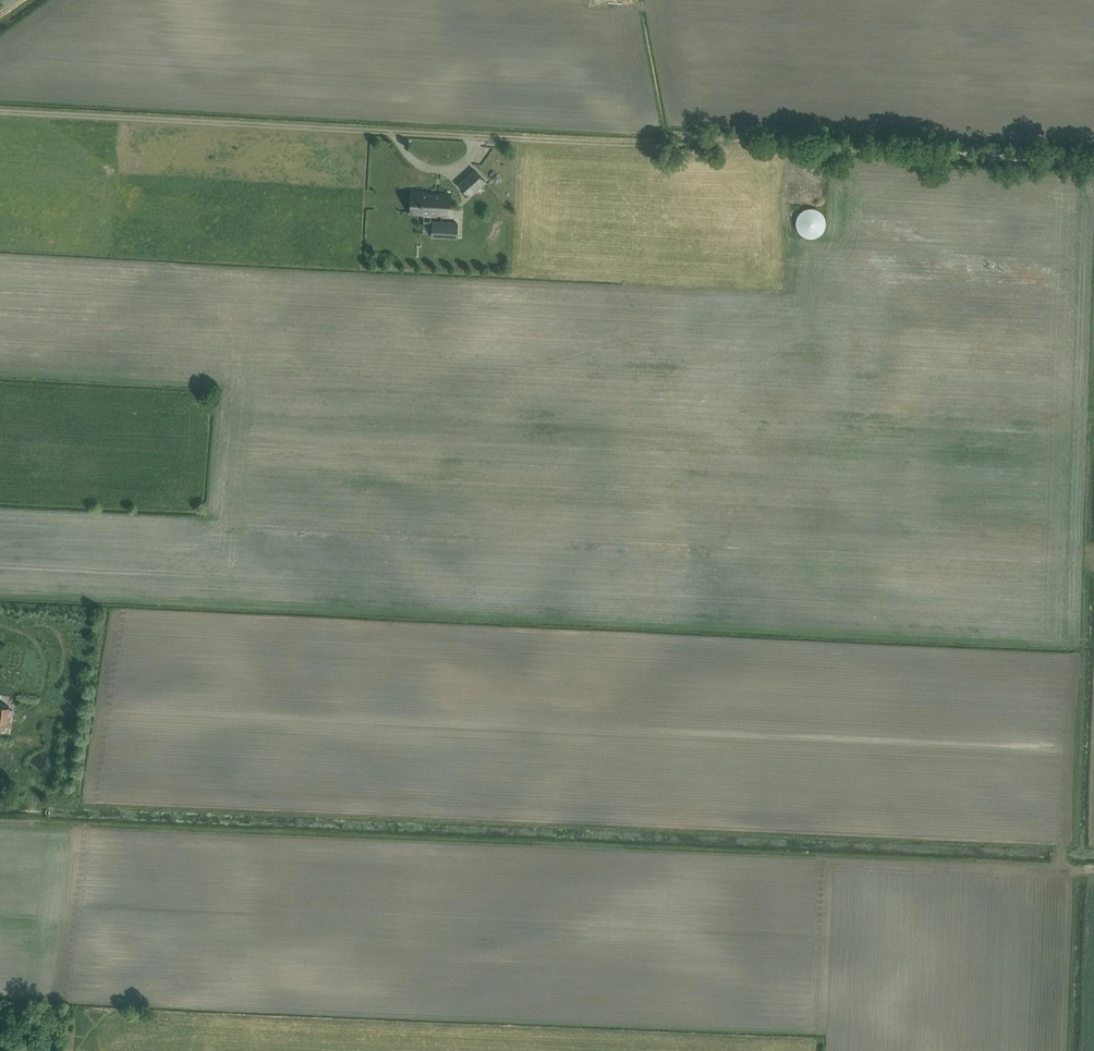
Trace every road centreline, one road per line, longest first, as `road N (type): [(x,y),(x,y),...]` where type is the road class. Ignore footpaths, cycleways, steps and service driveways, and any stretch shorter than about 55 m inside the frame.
road 1 (track): [(0,112),(619,143),(749,141),(1093,163)]

